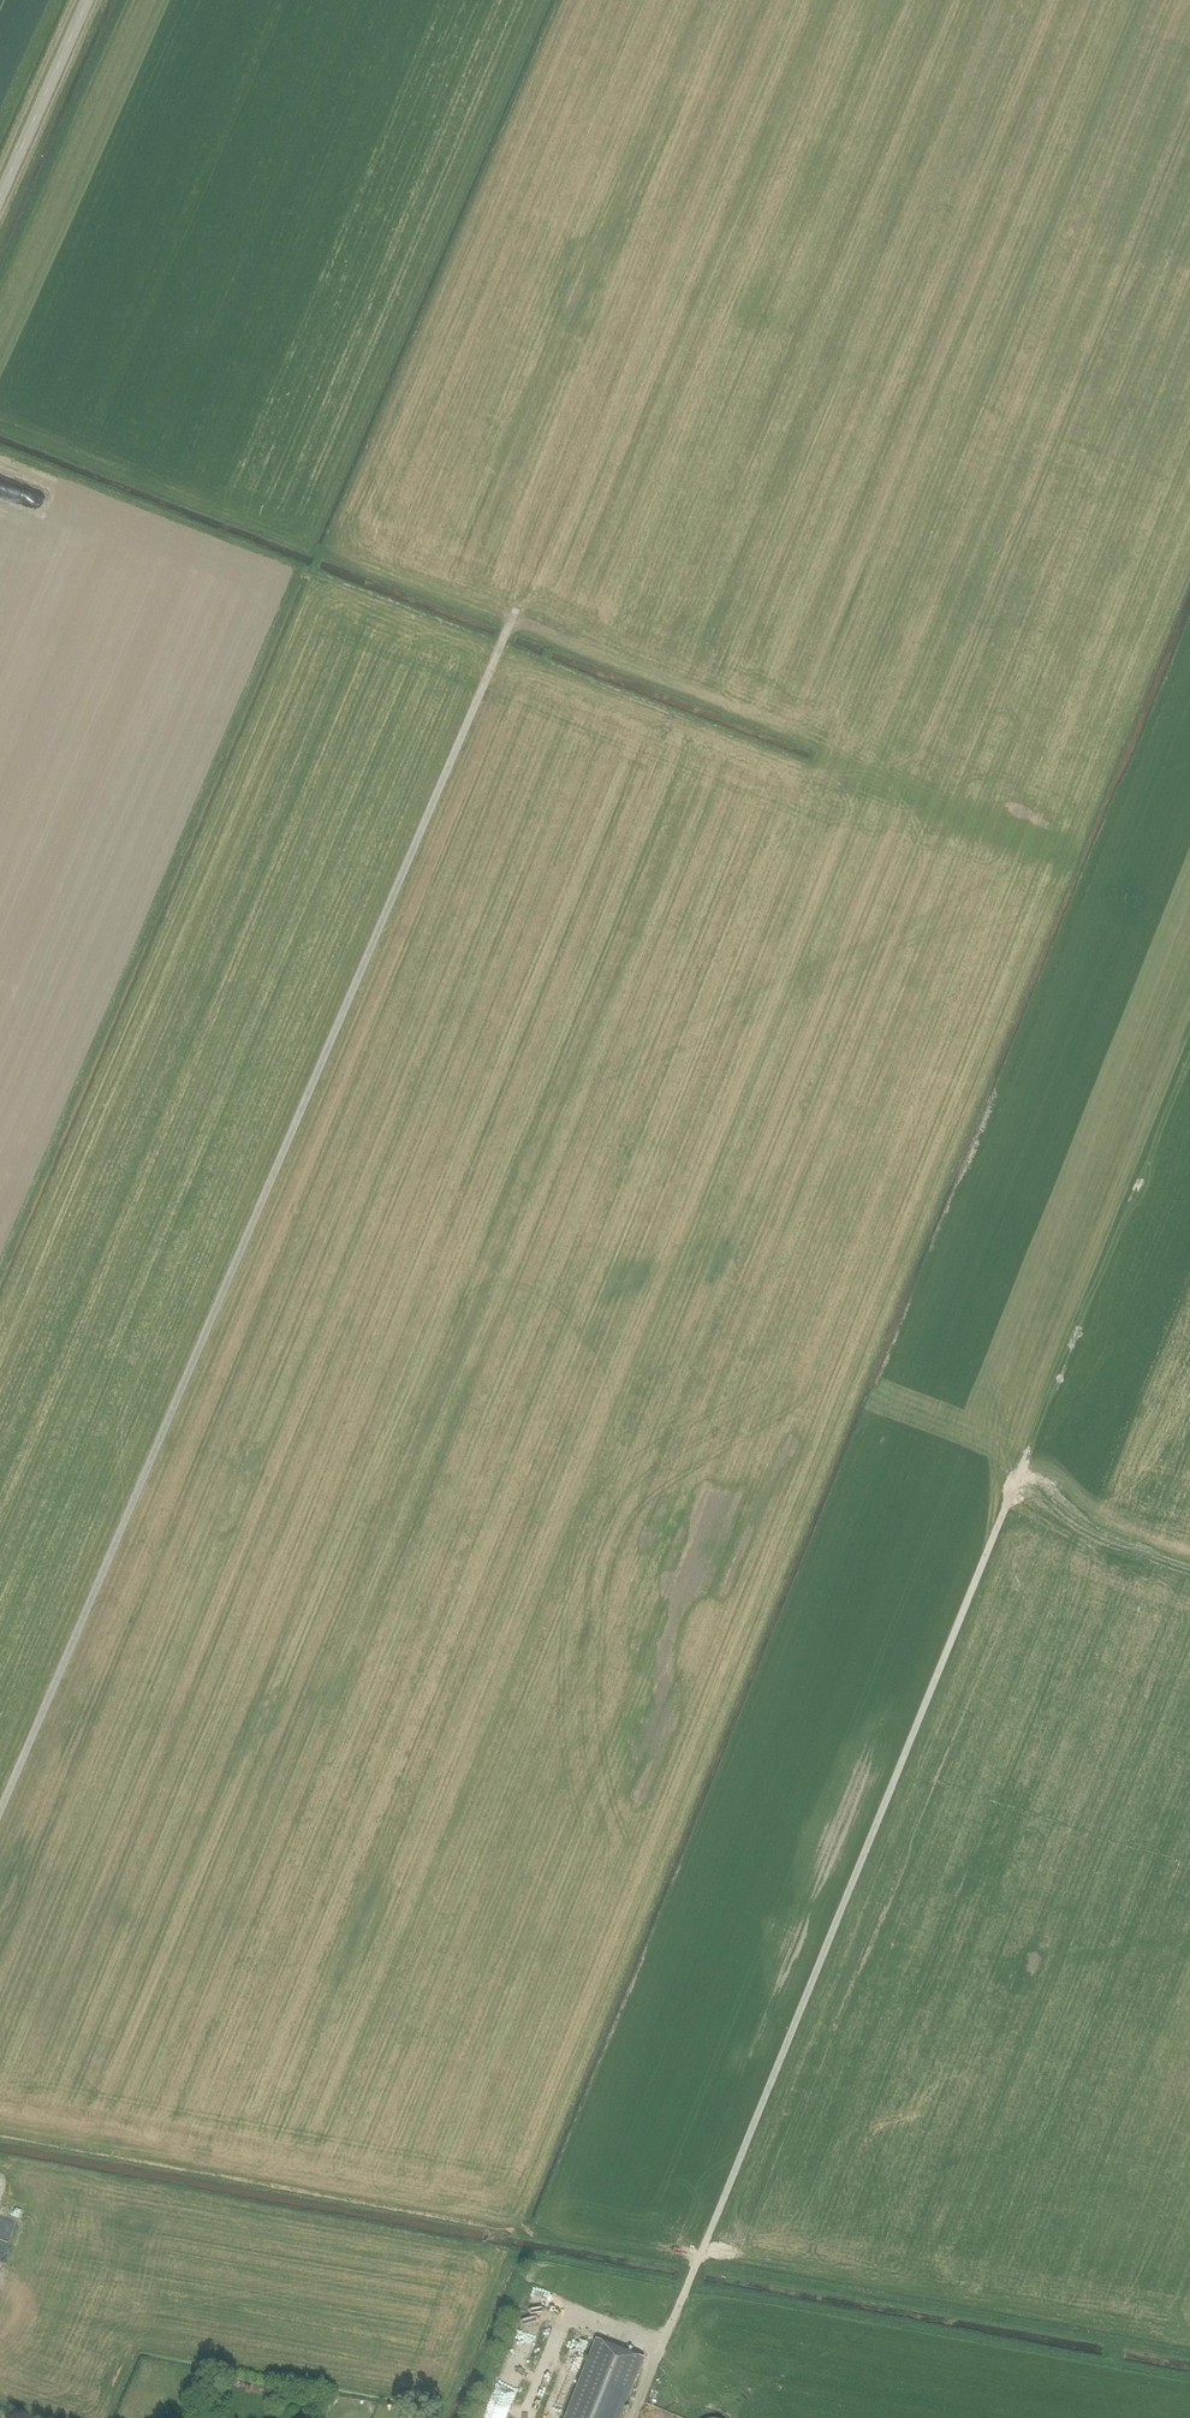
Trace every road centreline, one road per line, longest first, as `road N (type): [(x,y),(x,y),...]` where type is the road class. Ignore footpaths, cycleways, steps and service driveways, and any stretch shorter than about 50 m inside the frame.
road 1 (track): [(658,2341),(1189,1057)]
road 2 (track): [(493,664),(0,1811)]
road 3 (unclassified): [(0,196),(87,0)]

